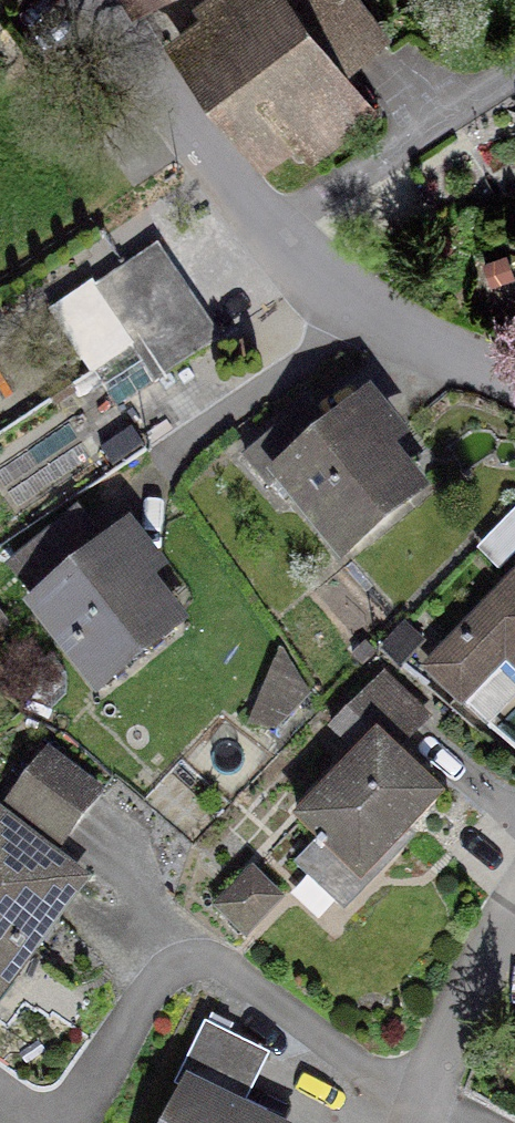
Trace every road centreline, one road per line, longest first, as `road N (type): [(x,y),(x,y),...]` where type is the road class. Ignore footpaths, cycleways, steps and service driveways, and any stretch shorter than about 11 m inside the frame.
road 1 (residential): [(514,381),(359,315),(271,238),(96,0)]
road 2 (residential): [(418,1122),(484,963),(514,918)]

